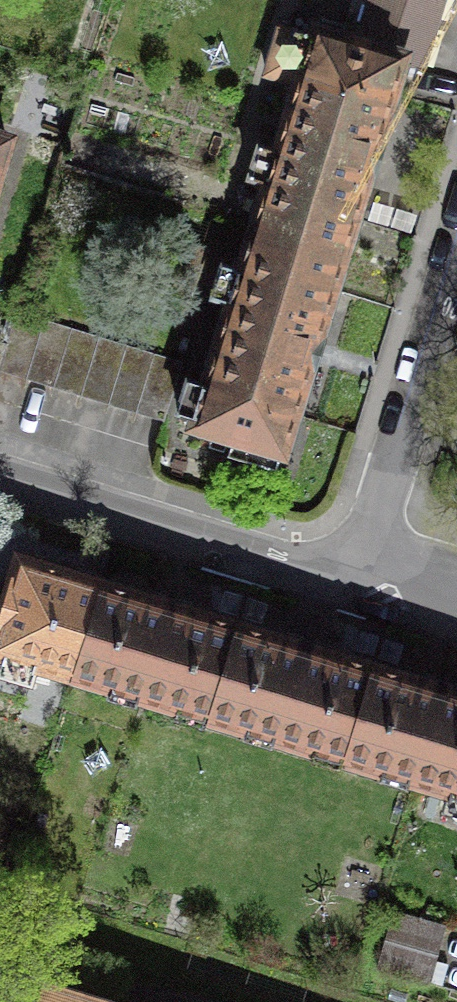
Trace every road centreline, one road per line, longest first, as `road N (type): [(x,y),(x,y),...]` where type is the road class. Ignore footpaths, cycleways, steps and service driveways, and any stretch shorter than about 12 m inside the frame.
road 1 (residential): [(0,481),(284,569),(377,562)]
road 2 (residential): [(456,261),(389,482),(377,562)]

